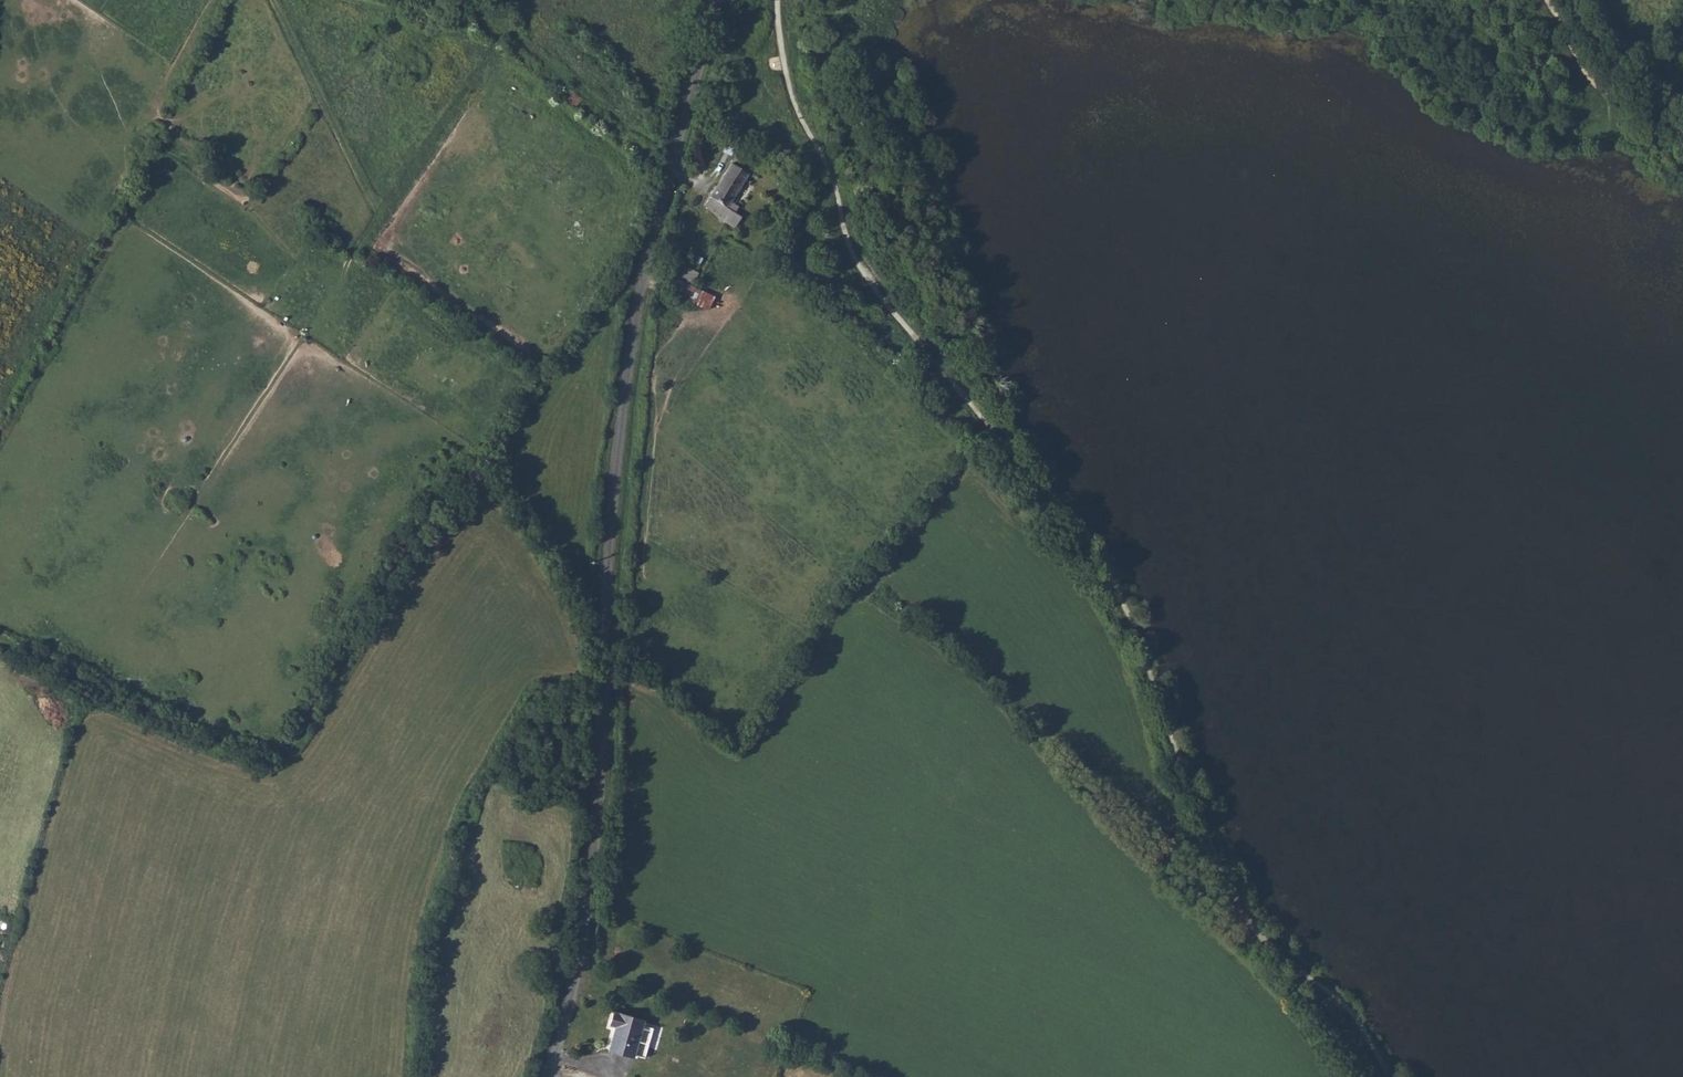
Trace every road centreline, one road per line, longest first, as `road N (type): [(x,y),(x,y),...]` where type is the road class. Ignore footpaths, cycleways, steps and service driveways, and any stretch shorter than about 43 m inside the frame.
road 1 (unclassified): [(714,0),(637,309),(609,550),(591,897),(548,1076)]

